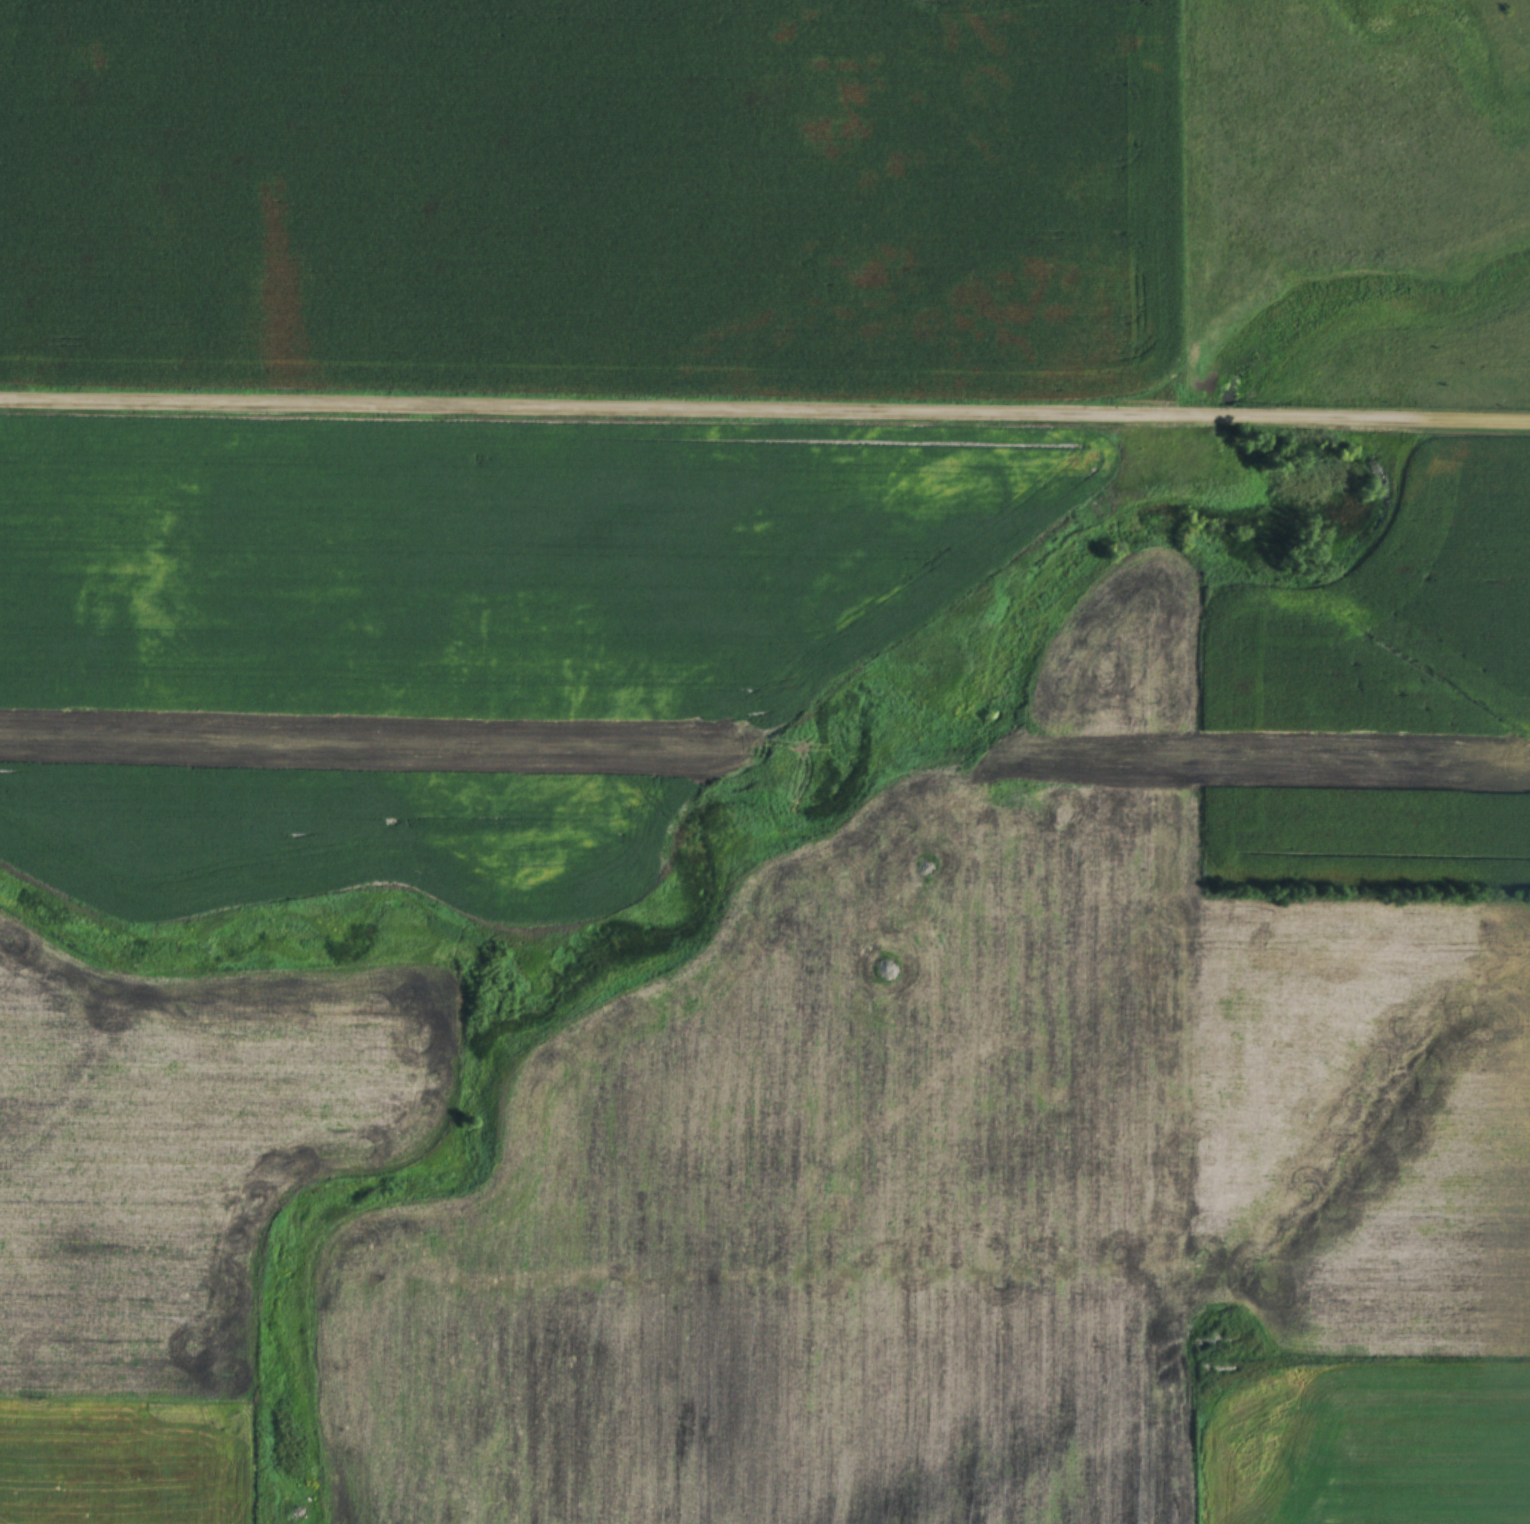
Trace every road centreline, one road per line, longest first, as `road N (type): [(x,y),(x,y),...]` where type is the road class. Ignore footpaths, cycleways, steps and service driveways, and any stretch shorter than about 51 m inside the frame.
road 1 (tertiary): [(1529,428),(0,402)]

